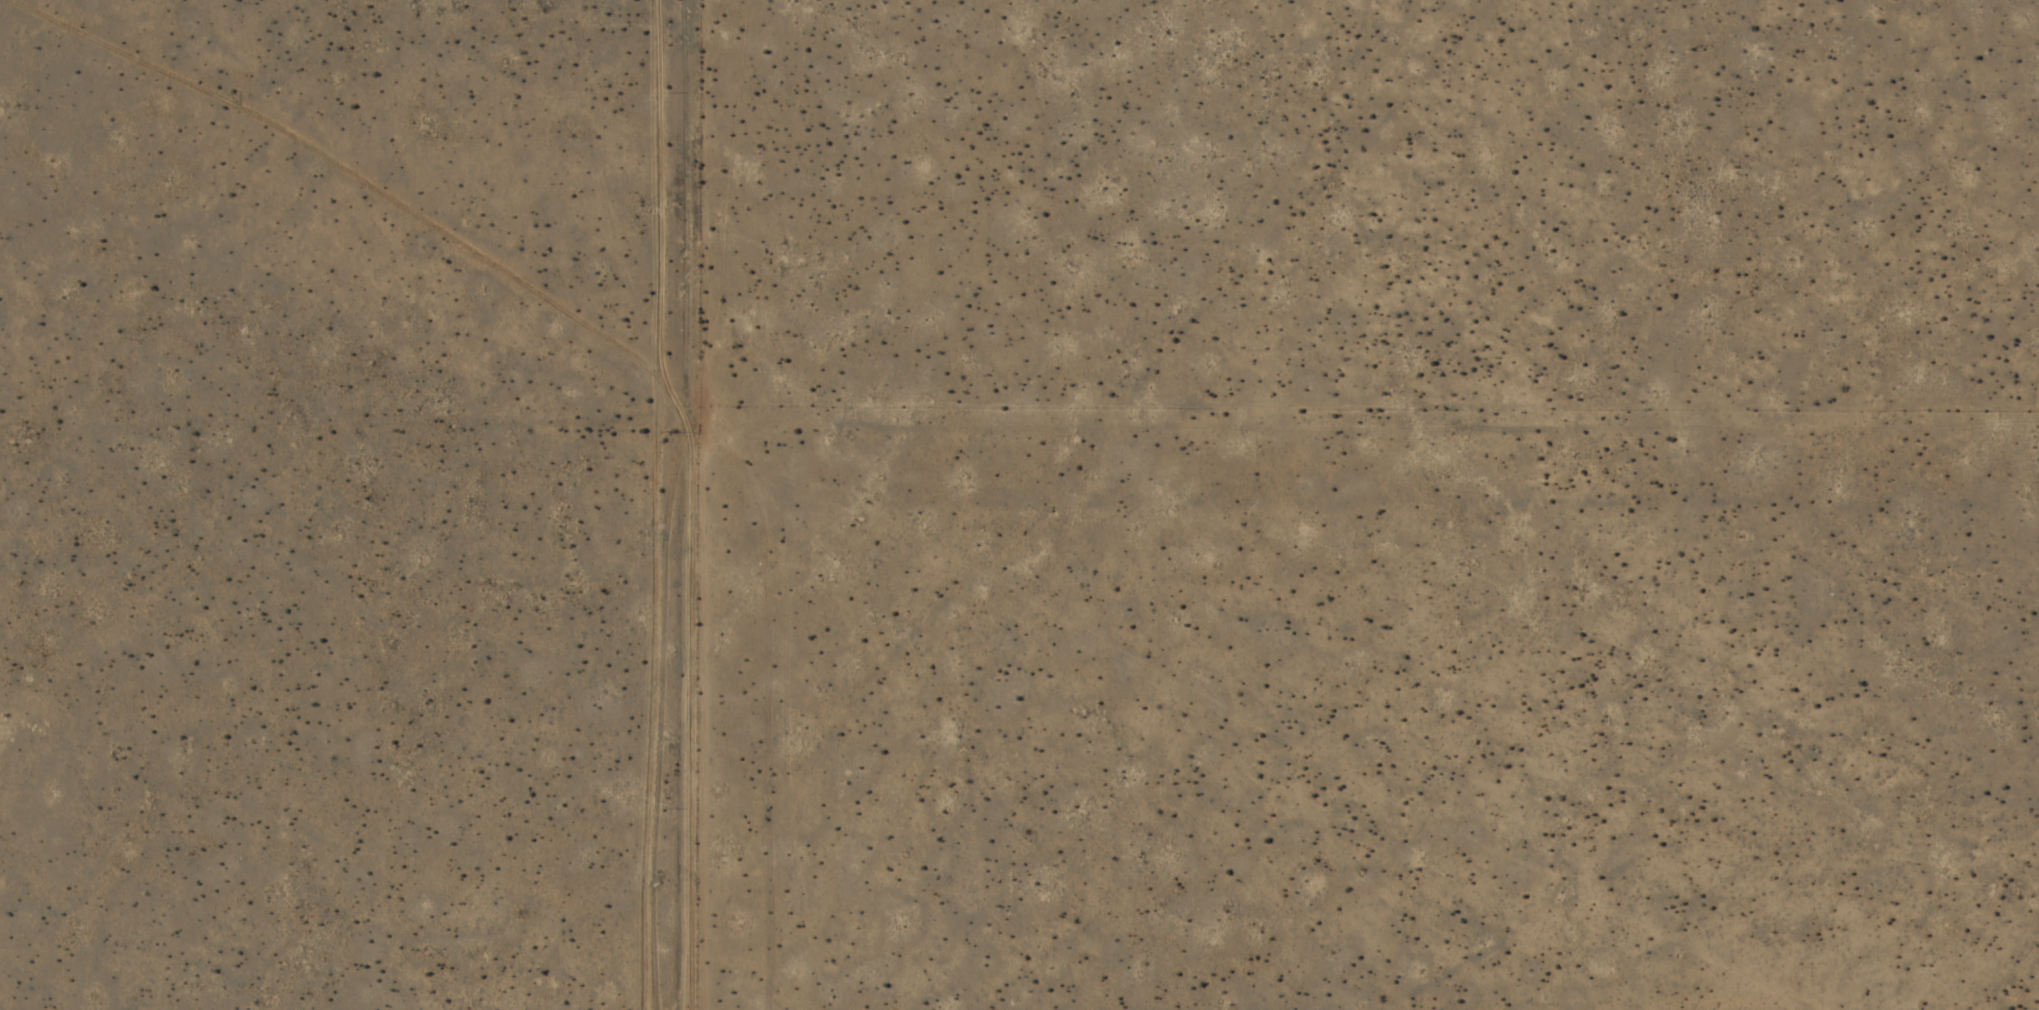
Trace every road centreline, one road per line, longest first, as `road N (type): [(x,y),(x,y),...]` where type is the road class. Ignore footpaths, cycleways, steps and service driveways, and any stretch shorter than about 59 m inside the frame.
road 1 (residential): [(2038,415),(678,428)]
road 2 (track): [(674,1009),(678,428),(663,328),(667,0)]

